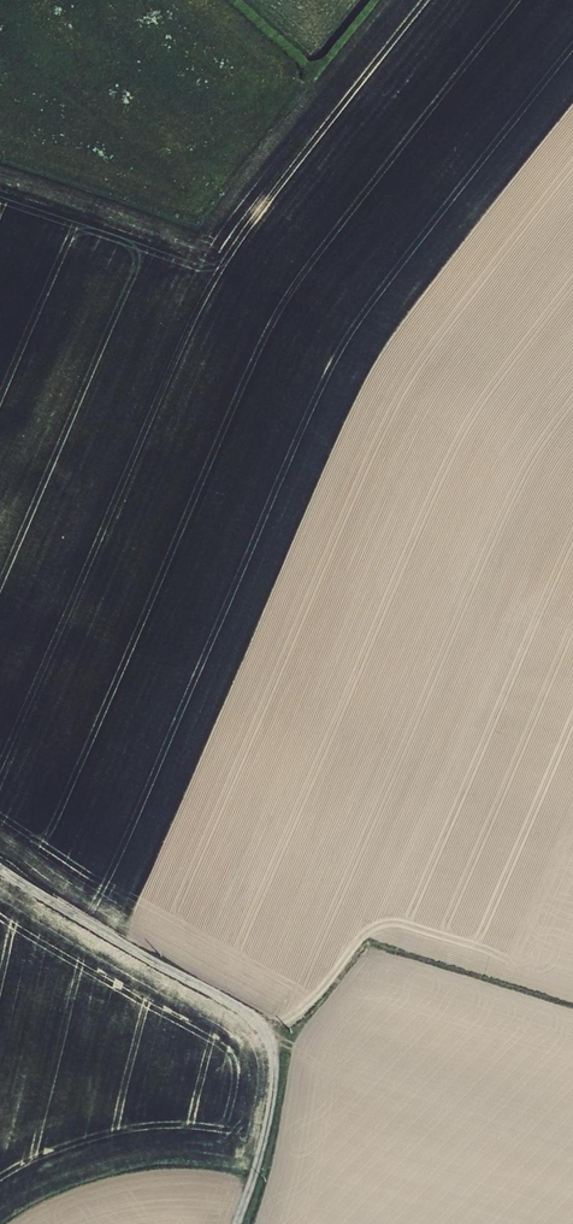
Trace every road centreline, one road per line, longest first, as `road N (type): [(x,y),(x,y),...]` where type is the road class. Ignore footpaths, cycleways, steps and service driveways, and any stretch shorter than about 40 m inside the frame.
road 1 (track): [(236,1223),(272,1098),(265,1032),(238,1005),(0,866)]

